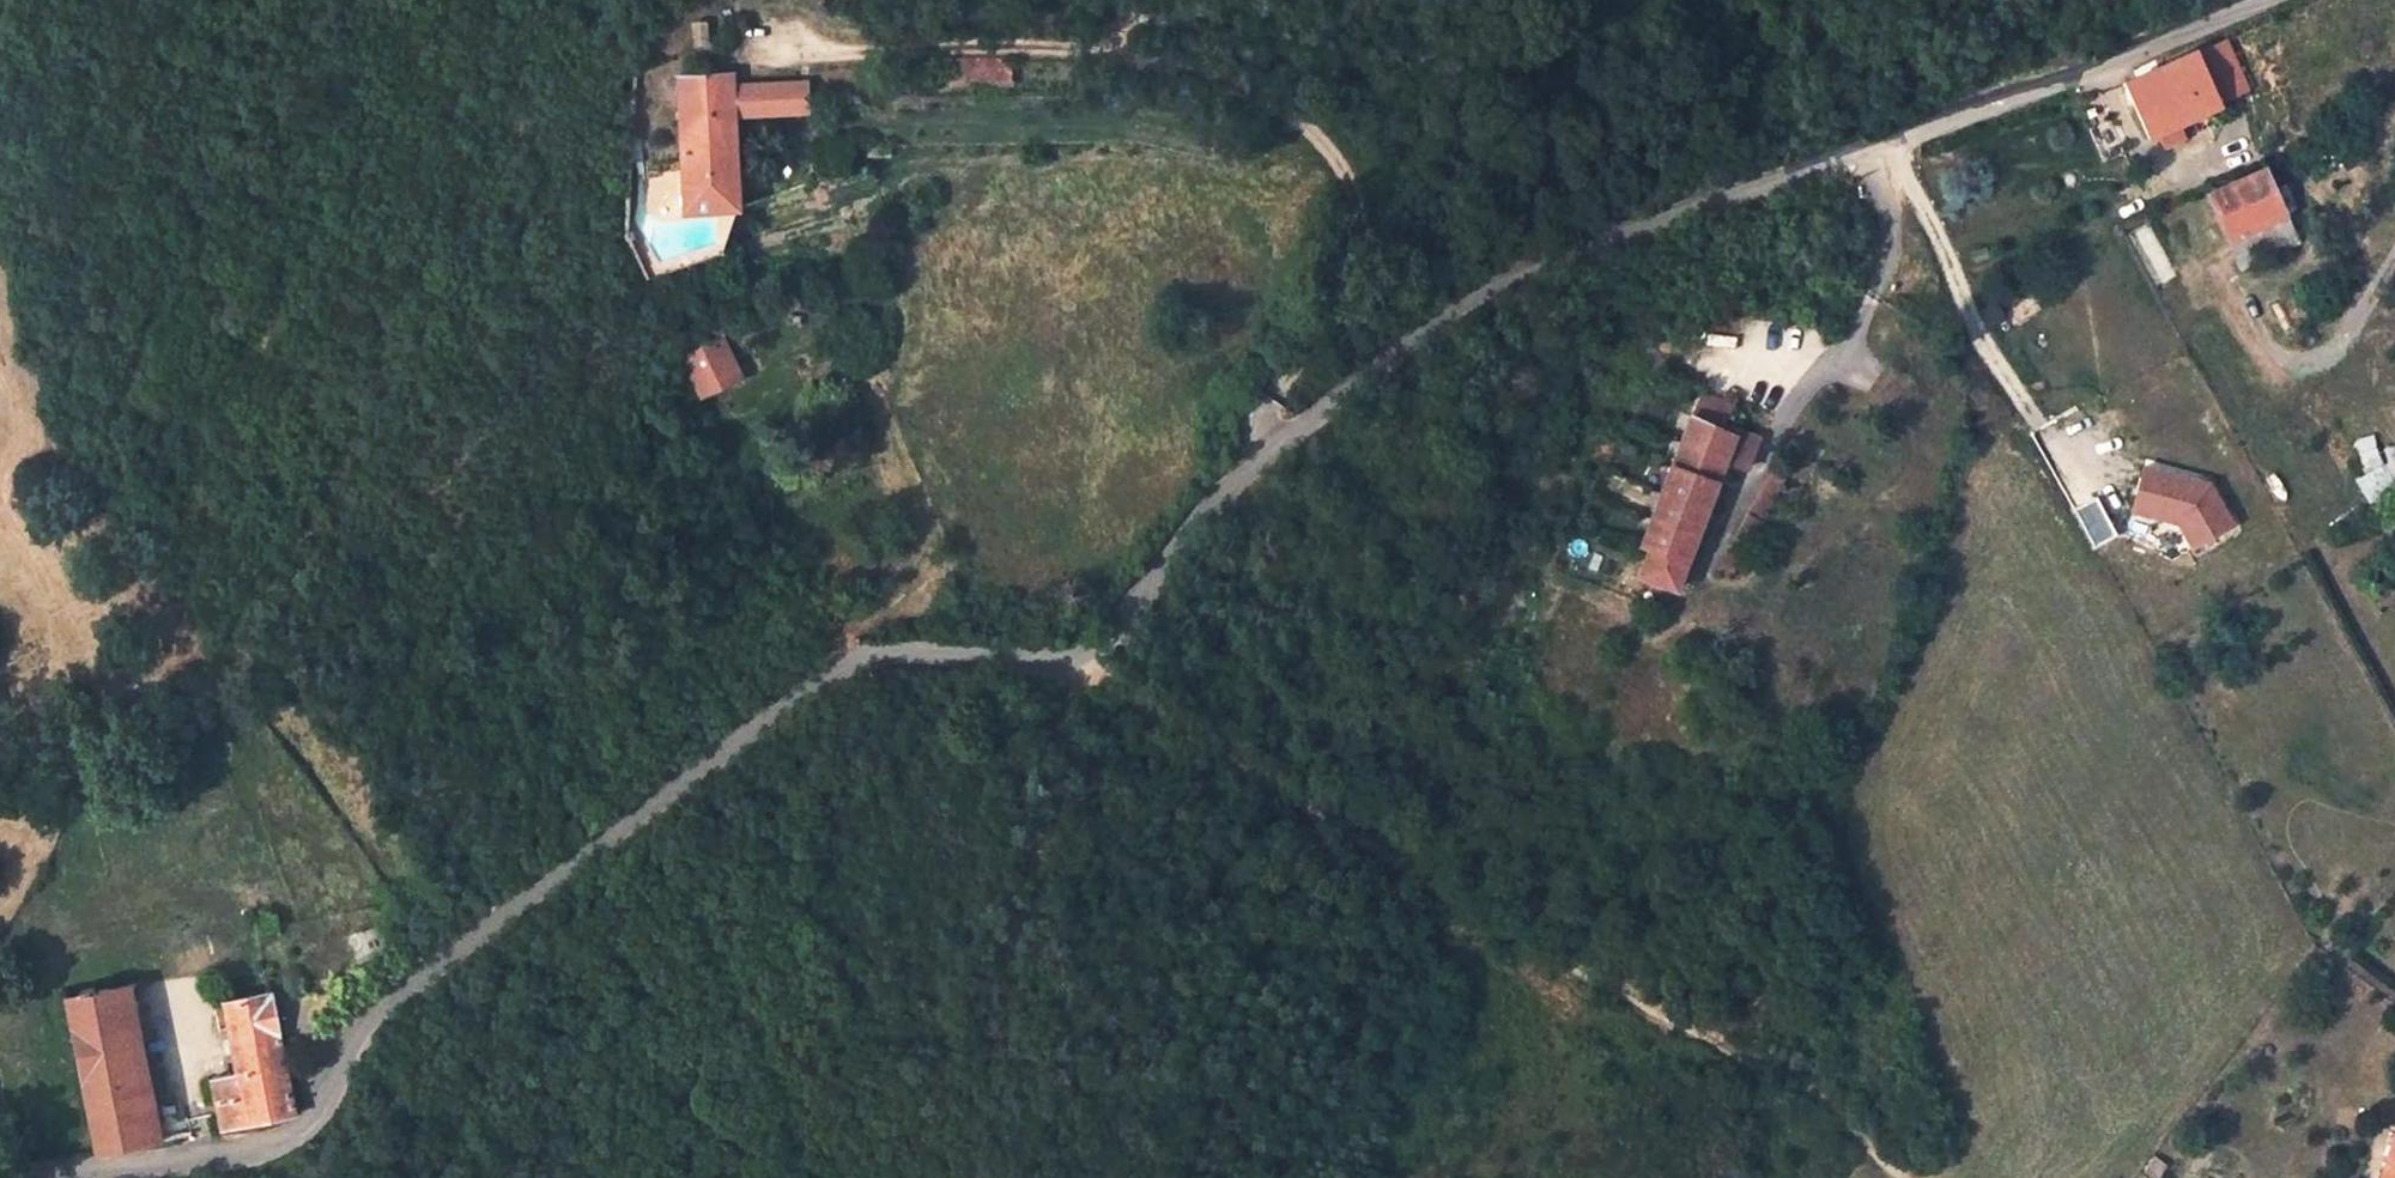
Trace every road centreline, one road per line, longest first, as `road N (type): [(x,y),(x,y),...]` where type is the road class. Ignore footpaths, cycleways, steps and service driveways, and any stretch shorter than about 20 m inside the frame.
road 1 (unclassified): [(0,1173),(219,1158),(309,1126),(372,1014),(852,660),(907,646),(1081,655),(1257,457),(1471,294),(1669,212),(1874,146),(2251,0)]

